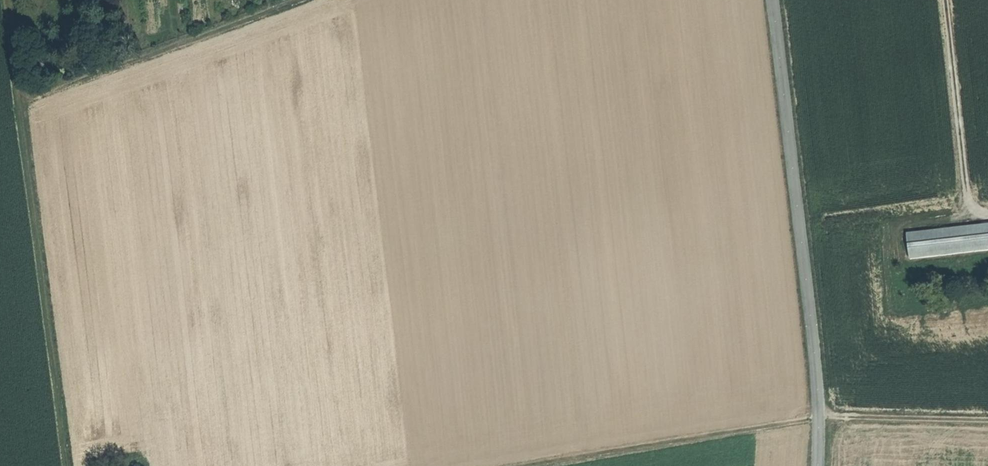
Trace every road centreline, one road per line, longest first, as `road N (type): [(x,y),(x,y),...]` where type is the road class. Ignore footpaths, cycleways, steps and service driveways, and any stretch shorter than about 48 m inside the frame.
road 1 (track): [(9,0),(70,465)]
road 2 (tertiary): [(773,0),(817,382),(817,465)]
road 3 (track): [(526,465),(819,416),(987,419)]
road 4 (track): [(22,103),(305,0)]

